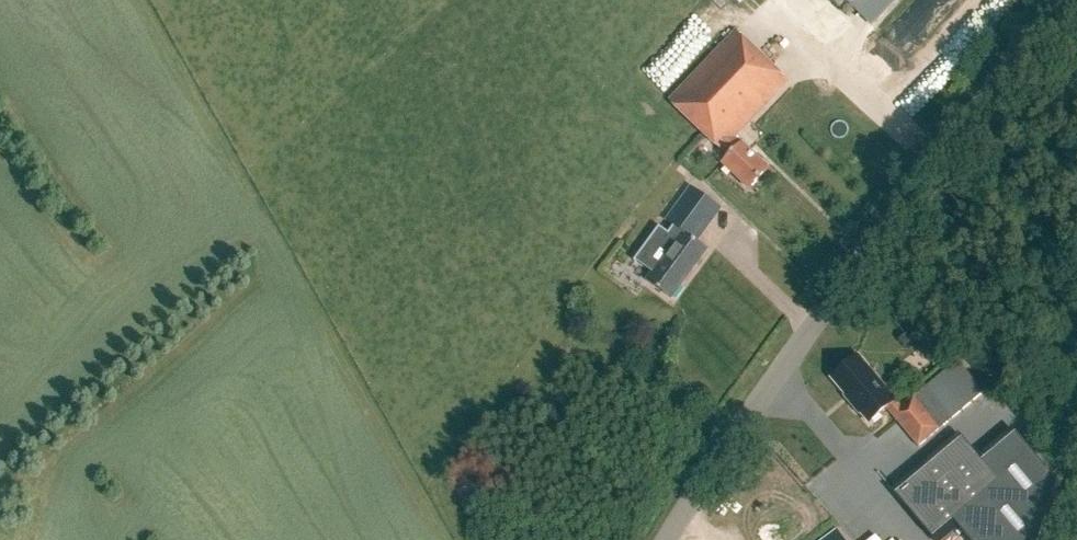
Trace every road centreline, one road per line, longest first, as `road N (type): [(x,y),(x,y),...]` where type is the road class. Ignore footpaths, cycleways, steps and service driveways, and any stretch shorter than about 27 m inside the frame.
road 1 (tertiary): [(666,539),(986,91),(1076,9)]

